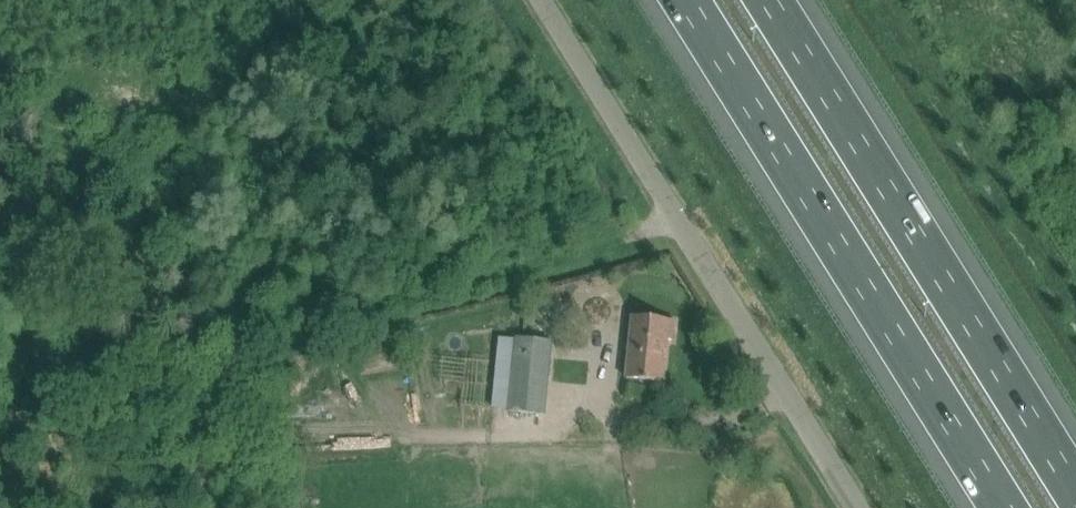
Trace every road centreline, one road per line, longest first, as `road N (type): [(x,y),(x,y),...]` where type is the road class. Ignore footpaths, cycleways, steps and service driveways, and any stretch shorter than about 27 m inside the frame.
road 1 (motorway): [(690,0),(1007,507)]
road 2 (unclassified): [(860,507),(543,0)]
road 3 (motorway): [(1075,487),(771,0)]

